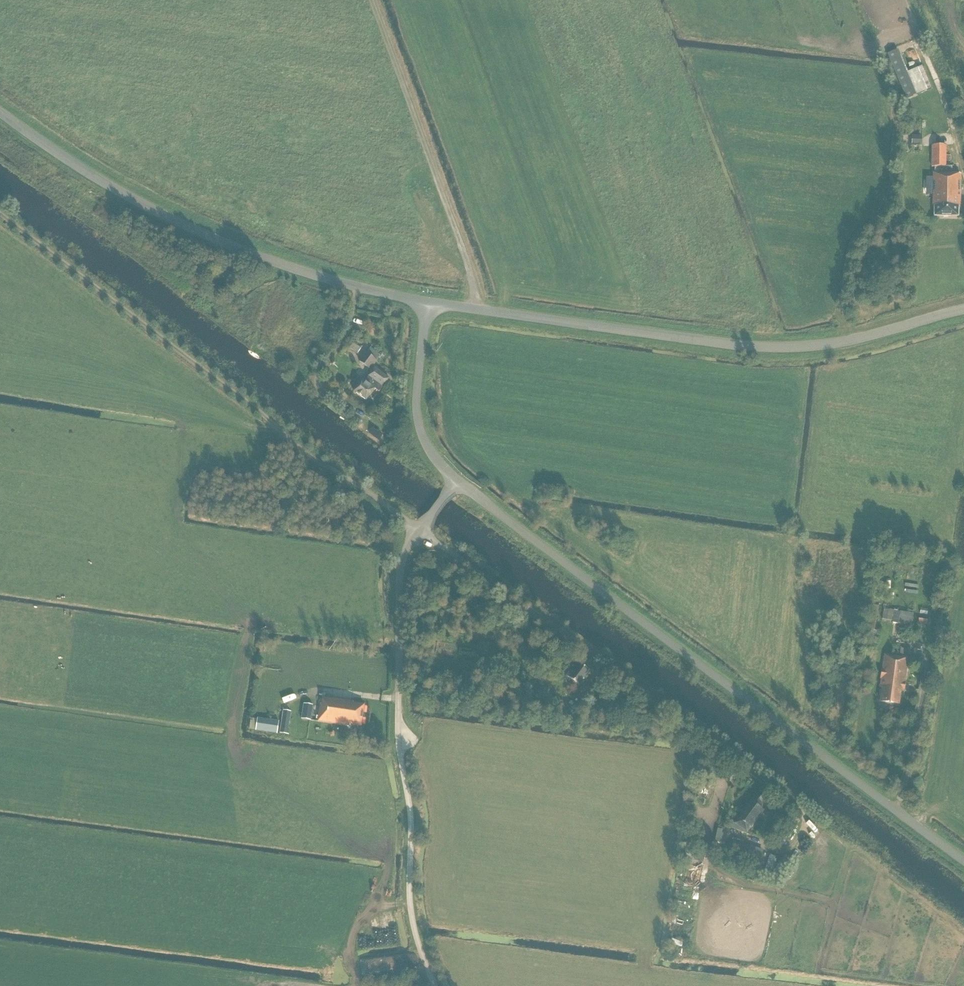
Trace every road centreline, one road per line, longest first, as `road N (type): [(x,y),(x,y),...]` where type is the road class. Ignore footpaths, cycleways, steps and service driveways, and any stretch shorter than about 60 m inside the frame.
road 1 (tertiary): [(963,860),(457,480)]
road 2 (tertiary): [(963,309),(841,342),(766,347),(428,302)]
road 3 (tertiary): [(428,302),(307,272),(199,232),(107,184),(0,111)]
road 4 (unclassified): [(435,985),(413,923),(411,821),(398,735),(400,576),(419,530)]
road 5 (track): [(0,213),(323,462)]
road 6 (unclassified): [(419,530),(714,744)]
road 7 (tertiary): [(457,480),(430,452),(417,421),(428,302)]

